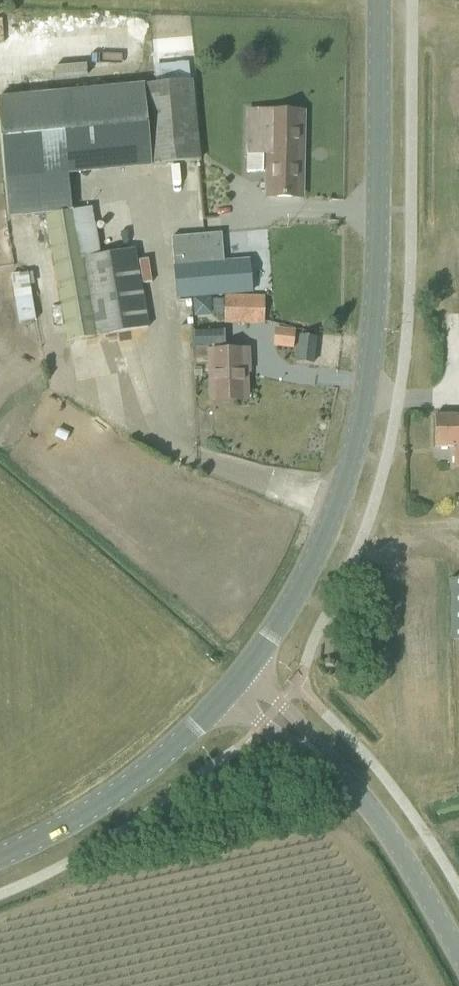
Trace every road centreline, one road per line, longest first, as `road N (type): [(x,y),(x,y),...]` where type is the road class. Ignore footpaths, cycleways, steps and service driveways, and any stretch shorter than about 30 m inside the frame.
road 1 (tertiary): [(246,669),(327,531),(361,431),(380,277),(380,0)]
road 2 (tertiary): [(0,856),(136,783),(223,699)]
road 3 (tertiary): [(458,953),(341,773)]
road 4 (tertiary): [(341,773),(246,669)]
road 5 (tertiary): [(223,699),(341,773)]

